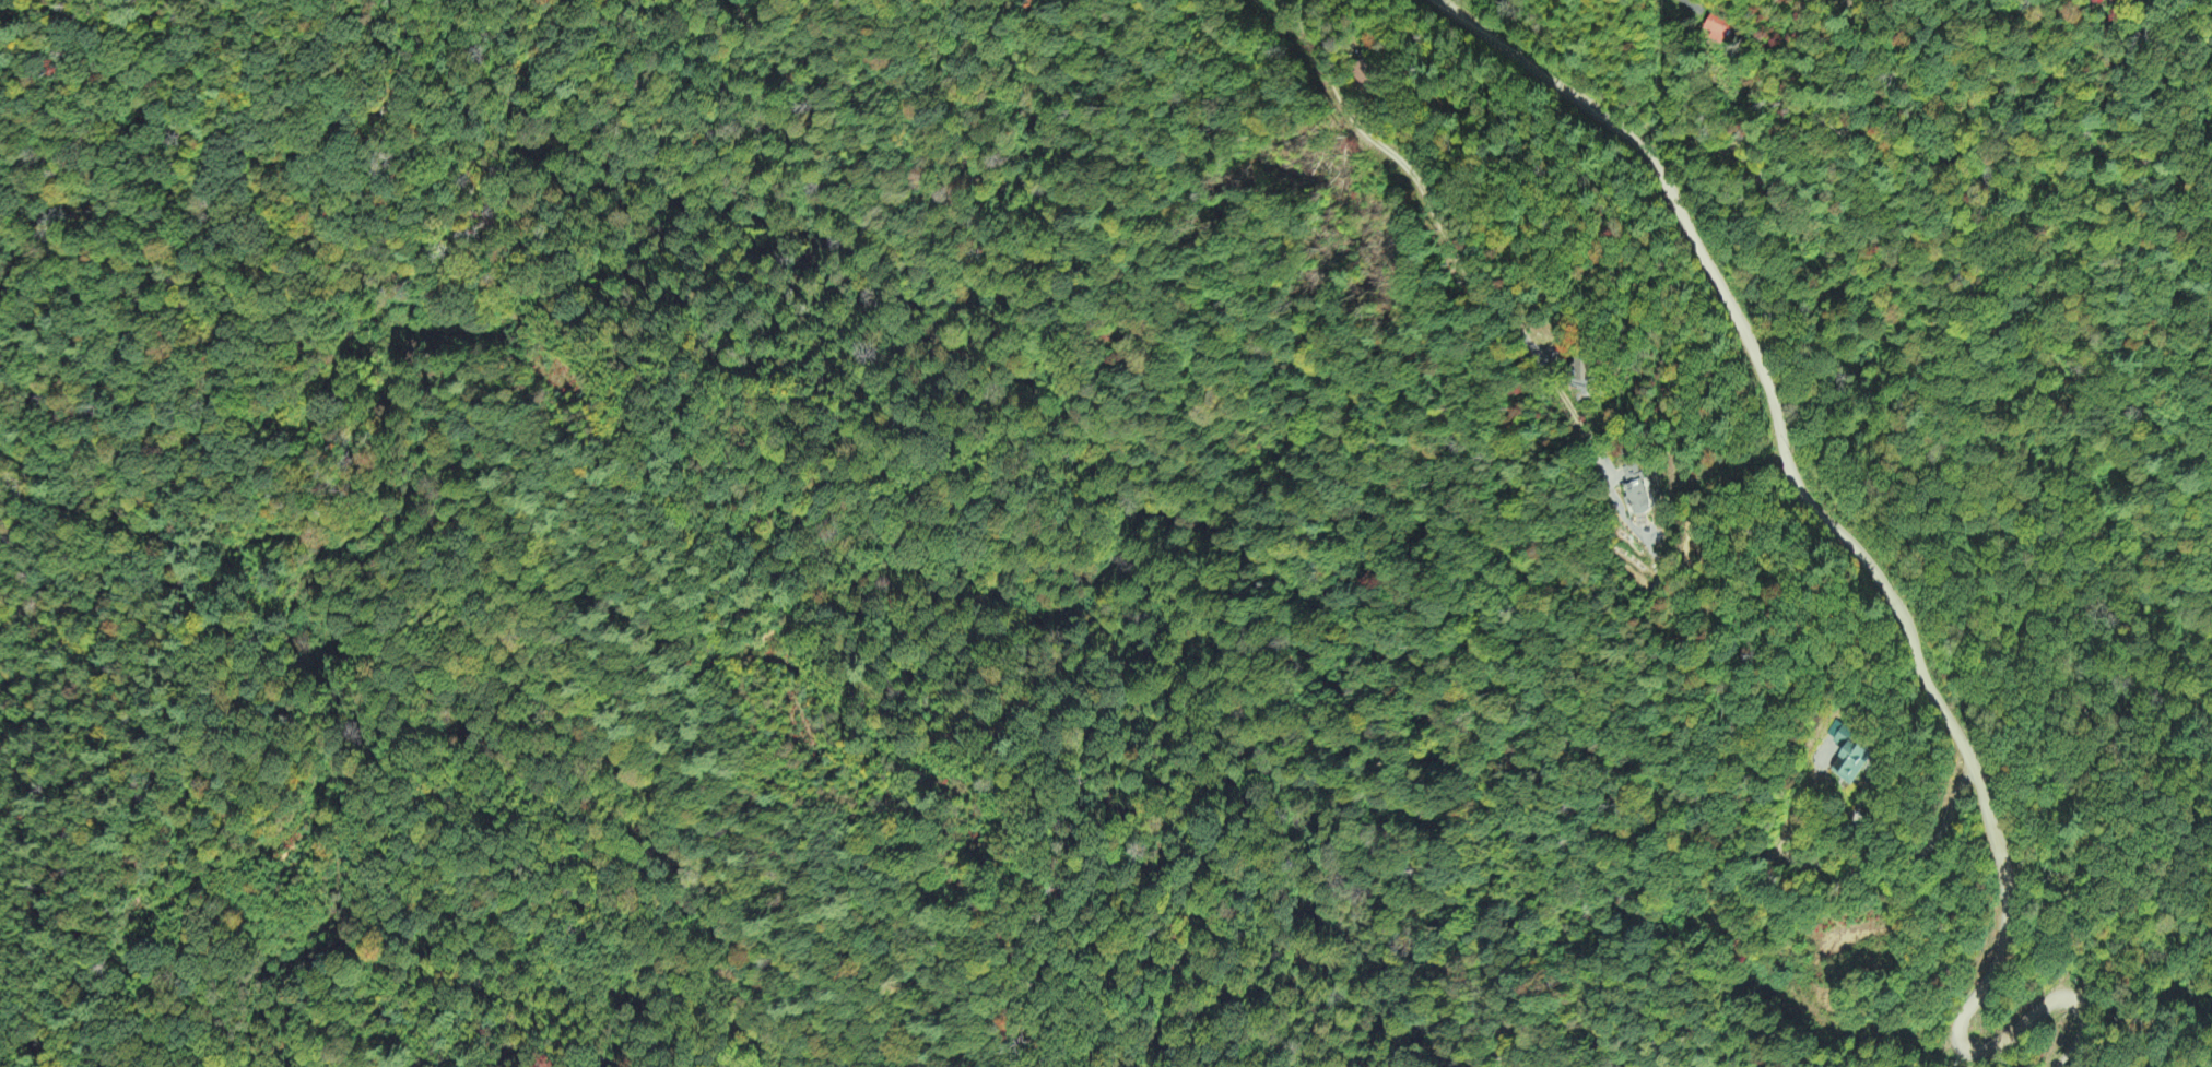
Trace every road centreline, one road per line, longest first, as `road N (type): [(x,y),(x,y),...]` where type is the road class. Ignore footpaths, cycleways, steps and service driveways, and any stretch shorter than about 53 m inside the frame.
road 1 (residential): [(1450,0),(1642,142),(1691,221),(1752,355),(1789,482),(1880,573),(1932,696),(1996,805),(2025,932),(1963,1027),(1972,1052),(1992,1053),(2073,992),(2091,1006),(2094,1031),(2073,1066)]
road 2 (residential): [(1314,0),(1364,119),(1420,174),(1636,470)]

